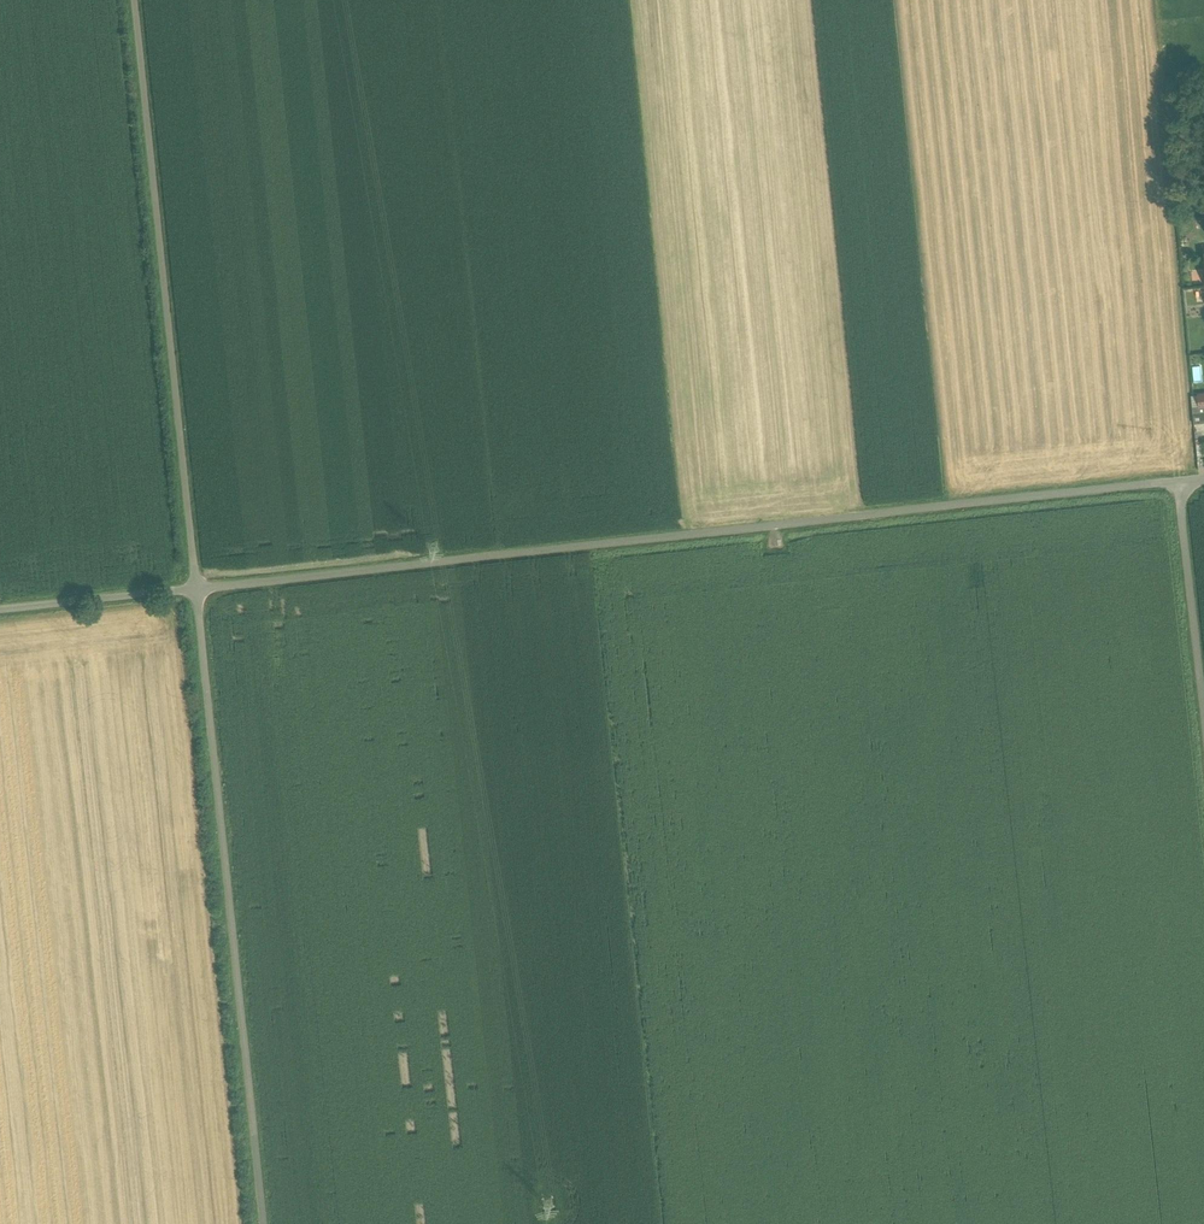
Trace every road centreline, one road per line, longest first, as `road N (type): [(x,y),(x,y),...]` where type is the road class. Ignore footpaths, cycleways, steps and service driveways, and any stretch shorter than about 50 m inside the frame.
road 1 (unclassified): [(197,592),(1180,481)]
road 2 (unclassified): [(265,1223),(197,592)]
road 3 (unclassified): [(136,0),(197,592)]
road 4 (unclassified): [(1180,481),(1203,703)]
road 5 (unclassified): [(197,592),(0,613)]

